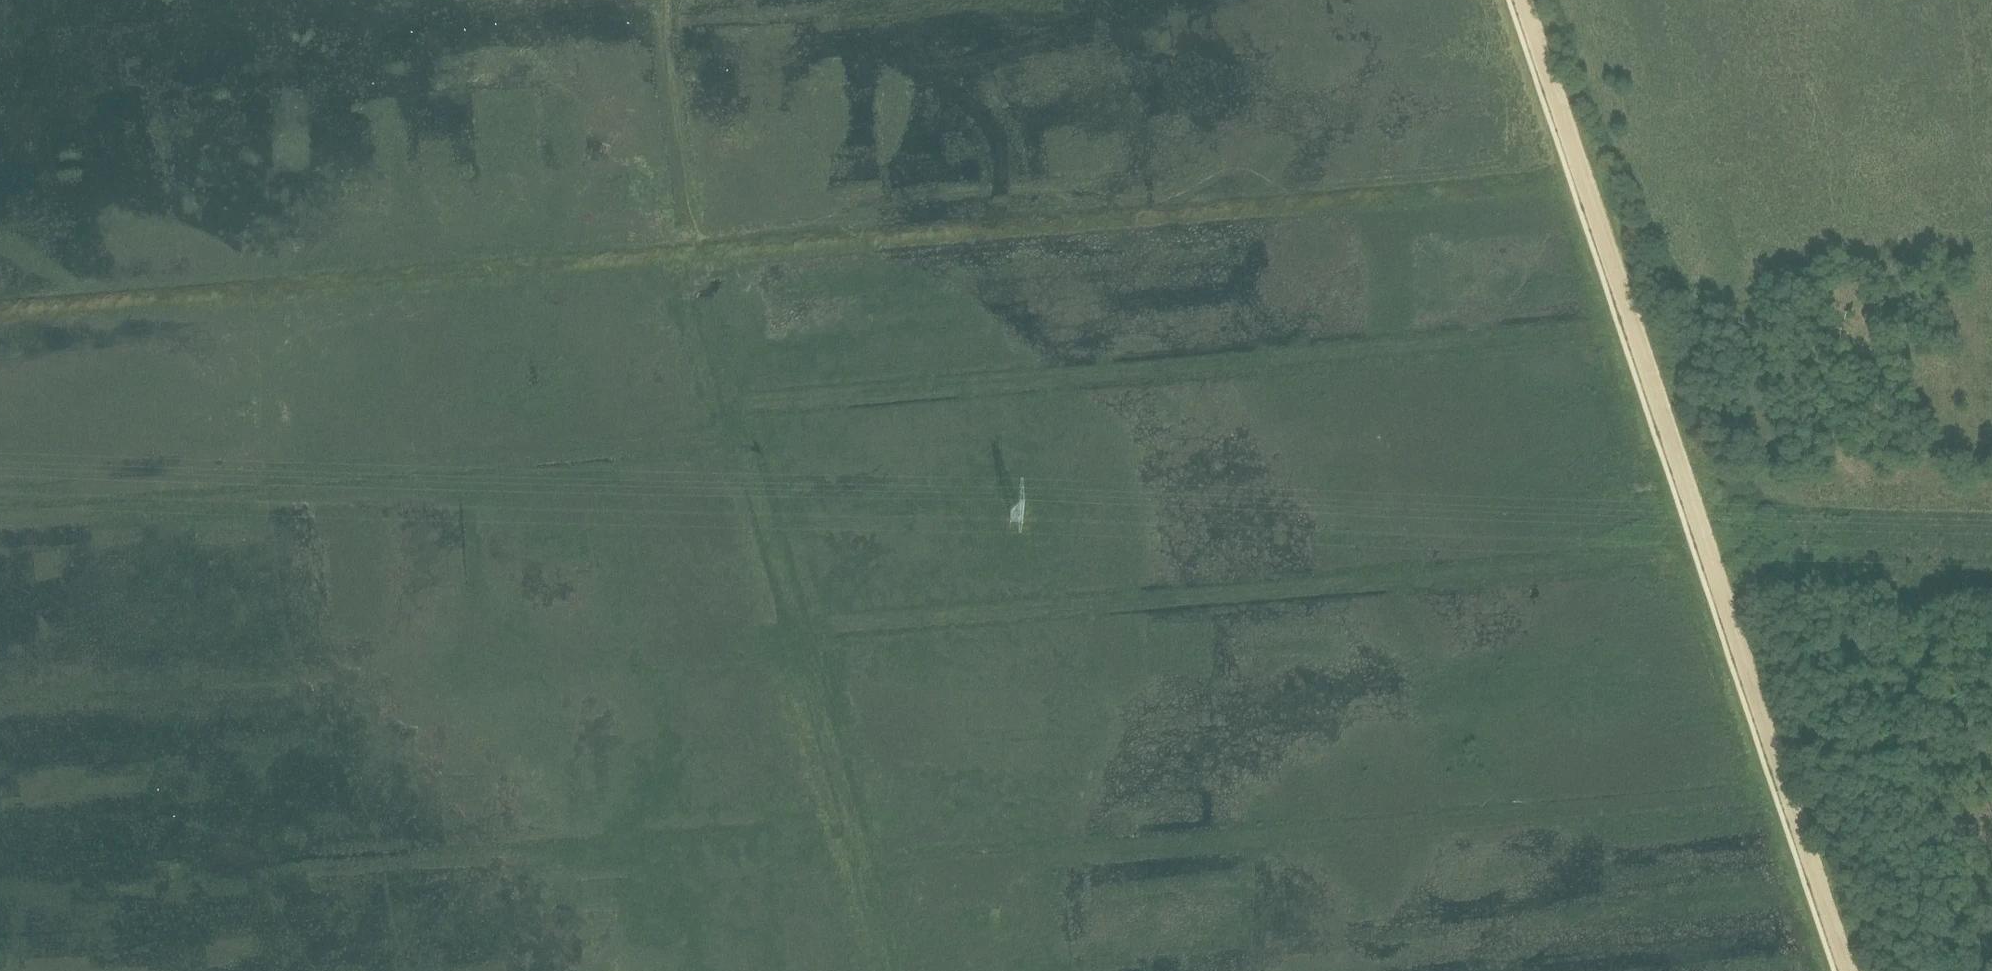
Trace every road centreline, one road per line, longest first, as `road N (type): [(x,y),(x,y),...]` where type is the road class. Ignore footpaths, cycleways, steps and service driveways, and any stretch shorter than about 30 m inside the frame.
road 1 (track): [(1523,0),(1848,970)]

